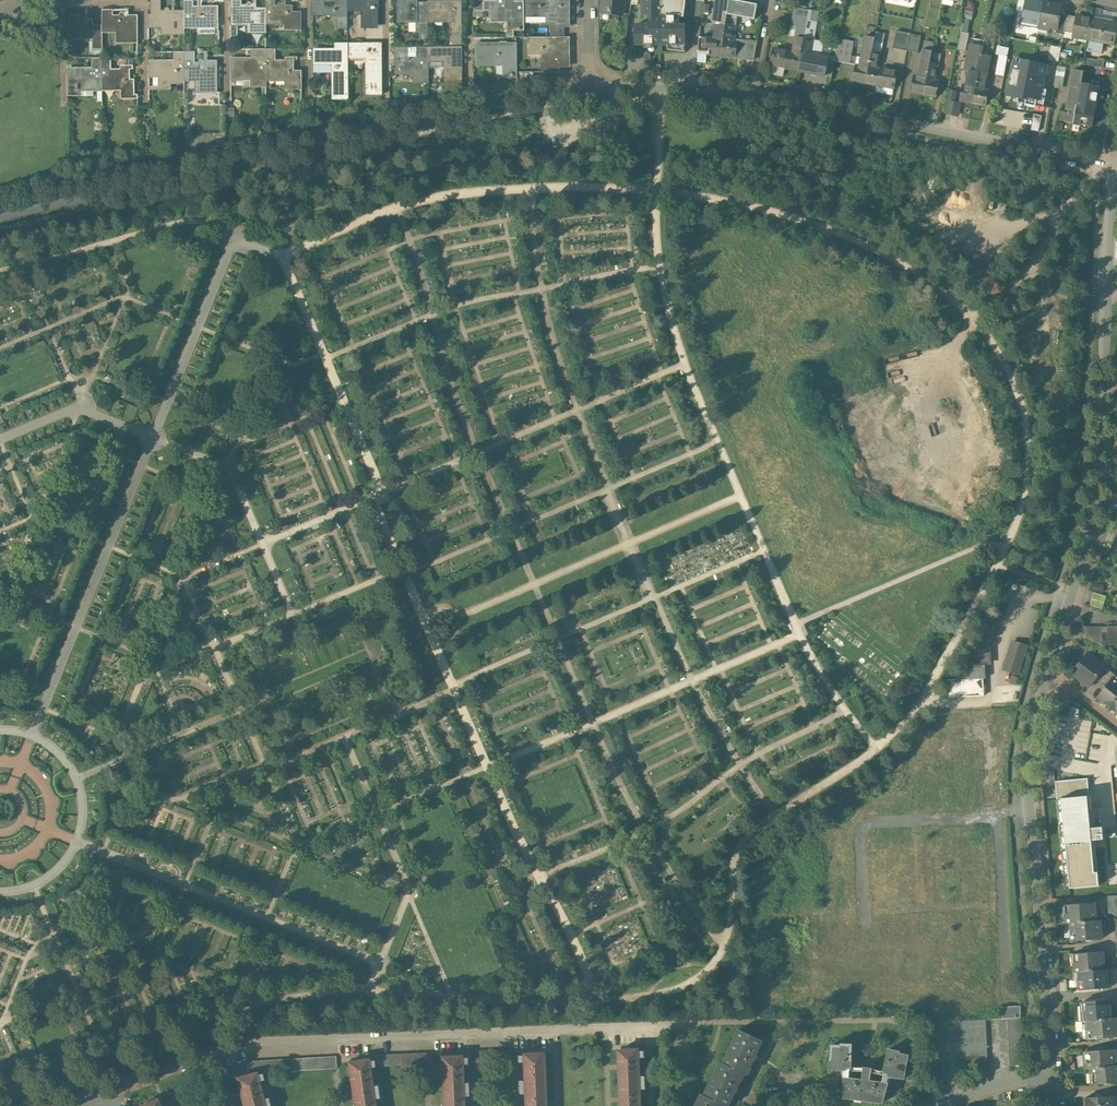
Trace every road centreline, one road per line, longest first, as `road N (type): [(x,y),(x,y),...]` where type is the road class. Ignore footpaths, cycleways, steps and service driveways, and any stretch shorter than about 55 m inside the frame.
road 1 (residential): [(106,1093),(246,1043),(847,1019)]
road 2 (residential): [(0,215),(586,88)]
road 3 (residential): [(1054,1080),(1028,790),(1029,748),(1048,670)]
road 4 (residential): [(1090,530),(1114,162)]
road 5 (residential): [(753,95),(1114,162)]
road 6 (residential): [(586,88),(753,95)]
road 7 (residential): [(1048,670),(1090,530)]

